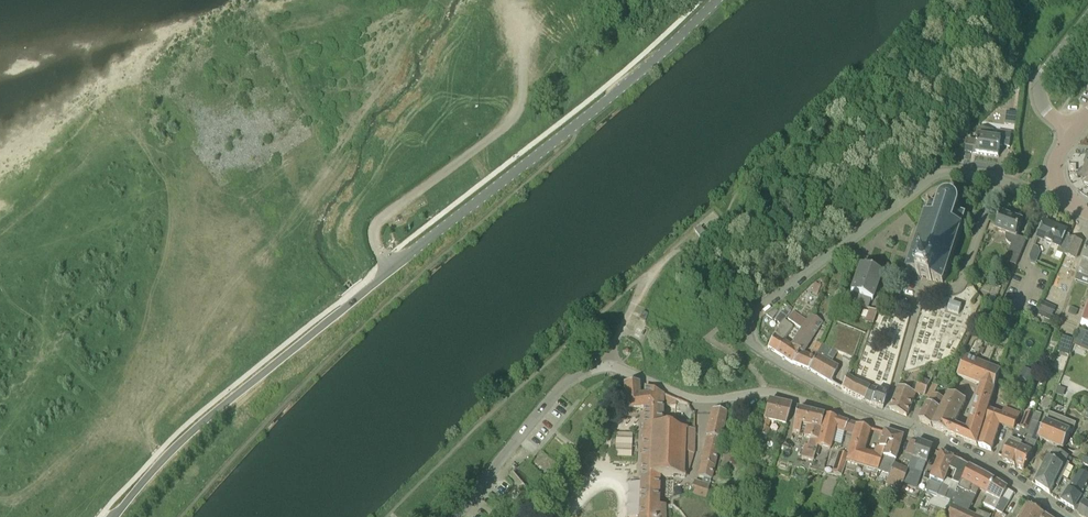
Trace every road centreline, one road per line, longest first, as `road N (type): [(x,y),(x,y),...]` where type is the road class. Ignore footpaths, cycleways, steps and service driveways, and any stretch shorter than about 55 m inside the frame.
road 1 (unclassified): [(116,516),(196,425),(578,124),(716,0)]
road 2 (residential): [(934,441),(762,352),(747,335),(750,318),(937,175),(1040,192),(1058,186)]
road 3 (tertiary): [(934,441),(779,394),(707,399),(661,387)]
road 4 (tertiary): [(457,516),(569,379),(612,366),(661,387)]
road 5 (tertiary): [(1065,516),(934,441)]
road 6 (tertiary): [(1073,131),(1045,106),(1040,82),(1087,19)]

